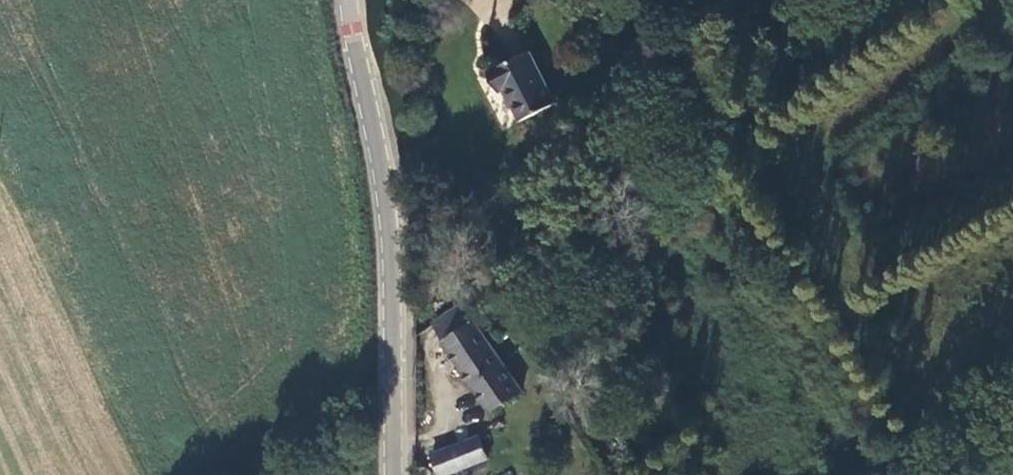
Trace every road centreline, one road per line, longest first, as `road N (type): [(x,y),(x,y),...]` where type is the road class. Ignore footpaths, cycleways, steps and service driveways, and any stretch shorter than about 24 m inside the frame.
road 1 (unclassified): [(394,474),(390,234),(349,0)]

